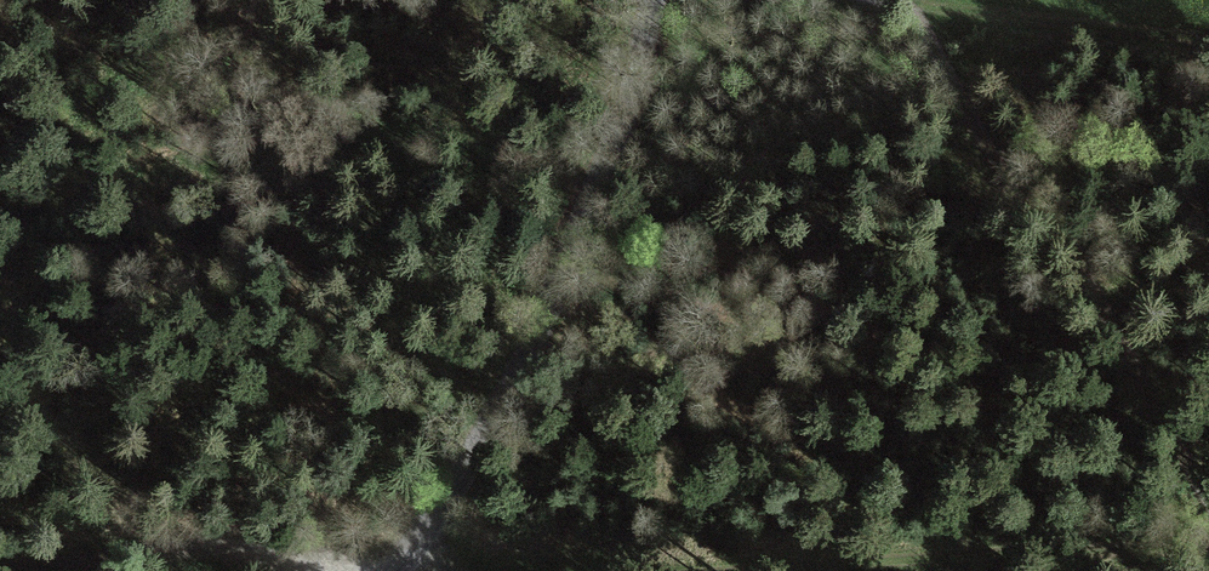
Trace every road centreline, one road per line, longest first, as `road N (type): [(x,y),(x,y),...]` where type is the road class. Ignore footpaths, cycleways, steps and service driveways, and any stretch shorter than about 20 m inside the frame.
road 1 (tertiary): [(401,570),(499,408),(553,294),(599,186),(649,0)]
road 2 (track): [(907,0),(1208,511)]
road 3 (track): [(652,570),(1208,553)]
road 4 (track): [(311,570),(208,551),(149,550),(0,568)]
road 5 (track): [(950,0),(1208,28)]

